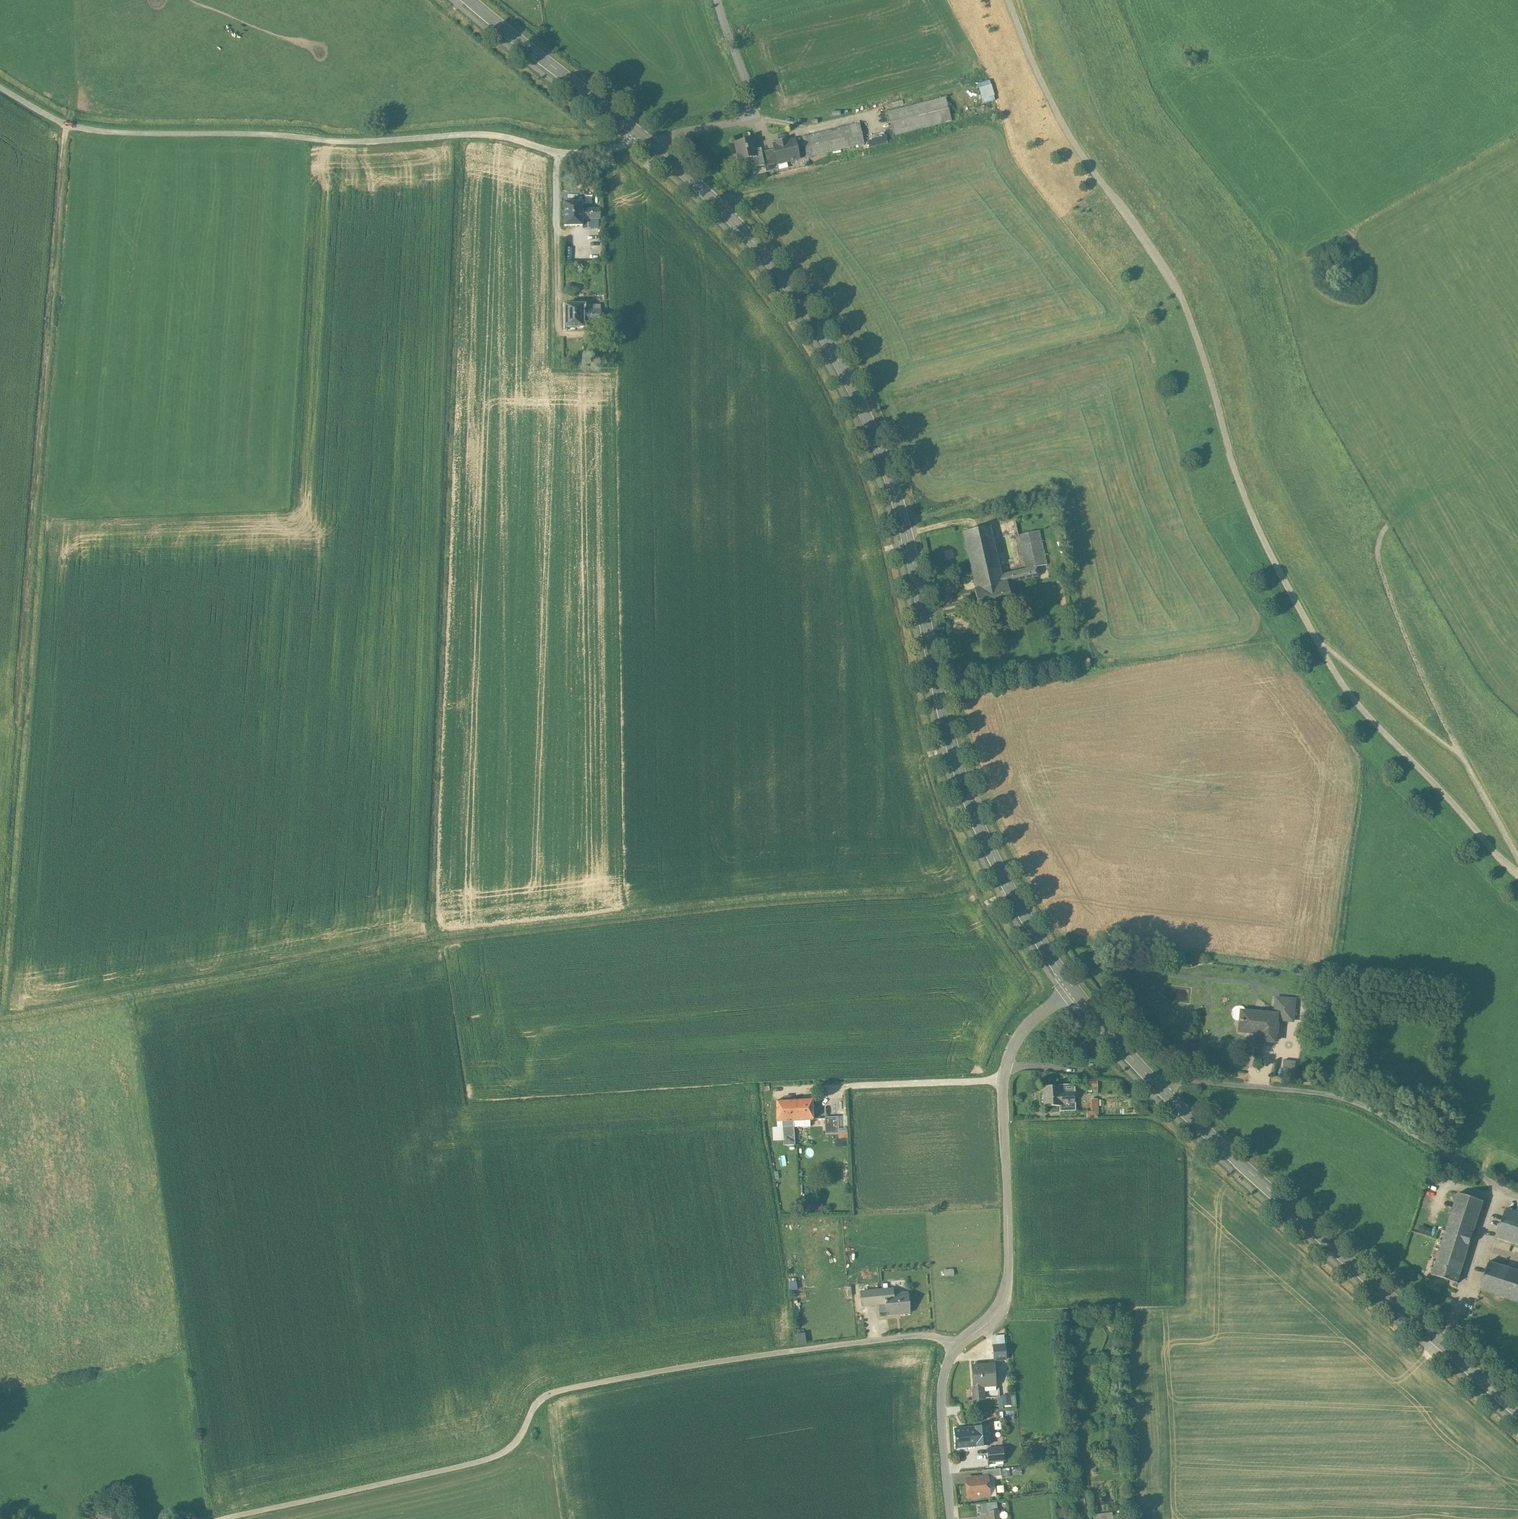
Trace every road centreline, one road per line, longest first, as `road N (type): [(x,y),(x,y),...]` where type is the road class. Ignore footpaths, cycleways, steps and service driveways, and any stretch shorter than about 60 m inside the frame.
road 1 (secondary): [(652,143),(777,274),(863,410),(893,483),(961,787),(1003,881),(1069,987)]
road 2 (unclassified): [(958,1345),(898,1338),(556,1388),(539,1402),(518,1444),(492,1460),(230,1518)]
road 3 (residential): [(0,87),(78,129),(138,134),(369,141),(473,134),(590,154),(652,143)]
road 4 (secondary): [(1069,987),(1151,1082),(1517,1411)]
road 5 (residential): [(958,1345),(993,1318),(1011,1270),(1002,1083),(1009,1057),(1032,1020),(1069,987)]
road 6 (track): [(1461,1160),(1358,1102),(1151,1082)]
road 7 (secondary): [(470,0),(652,143)]
road 8 (residential): [(717,0),(752,113),(741,122),(652,143)]
road 9 (residential): [(952,1518),(942,1392),(958,1345)]

